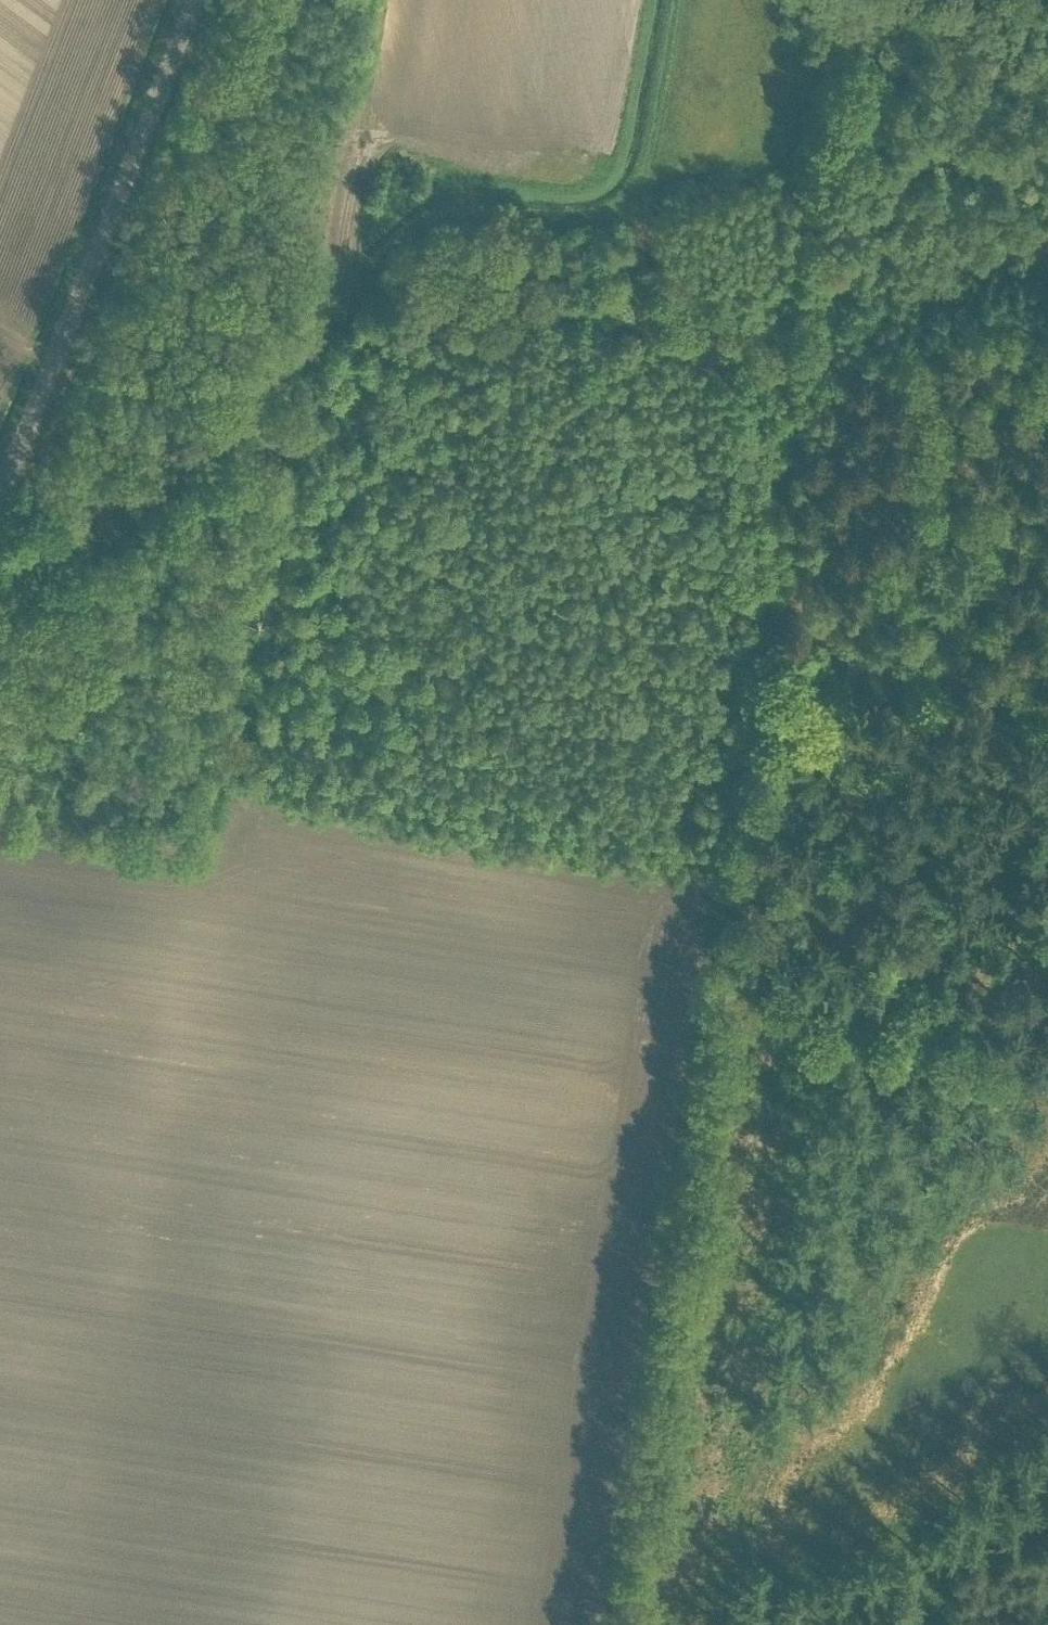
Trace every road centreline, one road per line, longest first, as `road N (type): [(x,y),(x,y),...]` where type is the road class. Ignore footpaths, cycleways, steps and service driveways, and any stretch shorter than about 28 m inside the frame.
road 1 (track): [(603,1624),(757,634)]
road 2 (track): [(757,634),(794,395),(783,353),(603,295),(347,274)]
road 3 (unclassified): [(0,485),(194,0)]
road 4 (track): [(347,274),(190,439),(95,517),(0,540)]
road 5 (track): [(757,634),(1047,677)]

